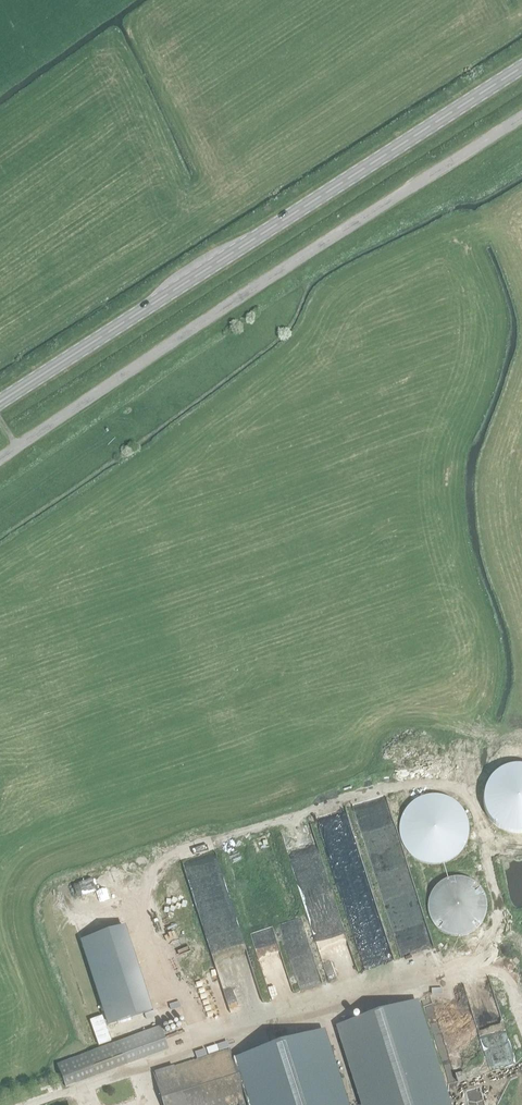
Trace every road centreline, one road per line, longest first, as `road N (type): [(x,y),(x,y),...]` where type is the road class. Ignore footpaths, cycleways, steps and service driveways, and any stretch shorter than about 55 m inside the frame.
road 1 (unclassified): [(0,458),(521,117)]
road 2 (primary): [(0,401),(521,67)]

